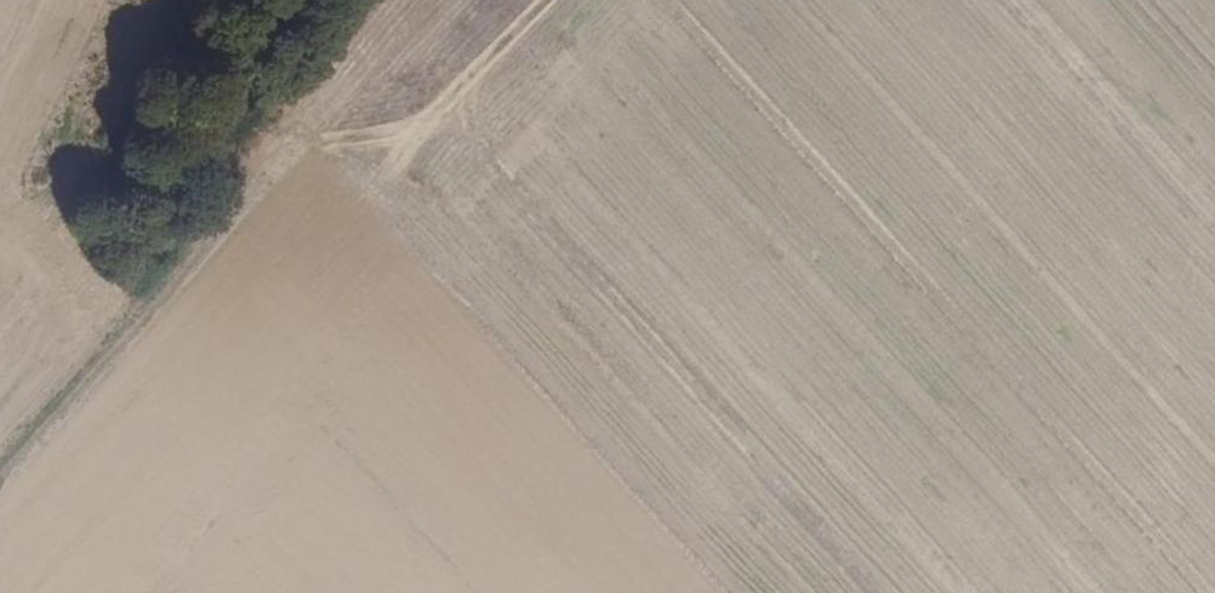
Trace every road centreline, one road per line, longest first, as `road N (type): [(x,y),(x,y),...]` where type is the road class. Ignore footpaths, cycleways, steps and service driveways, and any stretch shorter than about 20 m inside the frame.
road 1 (track): [(401,0),(259,158),(238,206),(0,464)]

